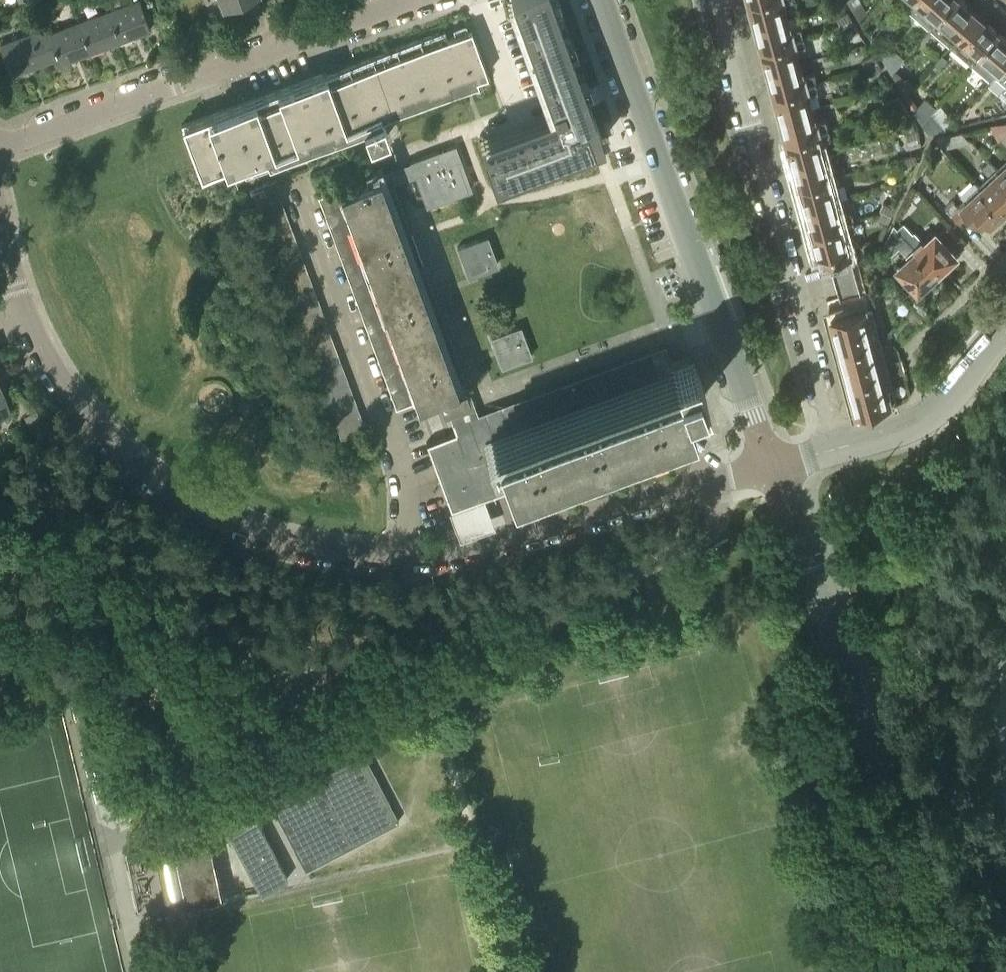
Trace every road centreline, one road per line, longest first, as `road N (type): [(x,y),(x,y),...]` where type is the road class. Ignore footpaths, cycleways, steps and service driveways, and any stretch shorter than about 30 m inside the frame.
road 1 (residential): [(715,481),(717,522),(689,548),(165,822)]
road 2 (residential): [(410,559),(300,548),(215,518),(158,483),(84,416),(51,371),(29,332),(0,232)]
road 3 (residential): [(944,971),(773,467)]
road 4 (residential): [(773,467),(600,0)]
road 5 (residential): [(840,448),(712,0)]
road 6 (residential): [(410,559),(409,482),(296,176)]
road 7 (residential): [(0,149),(315,34)]
road 8 (residential): [(519,536),(514,516),(521,501),(675,446),(698,452),(715,481)]
road 9 (residential): [(840,448),(932,415),(1005,330)]
road 10 (residential): [(519,536),(715,481)]

